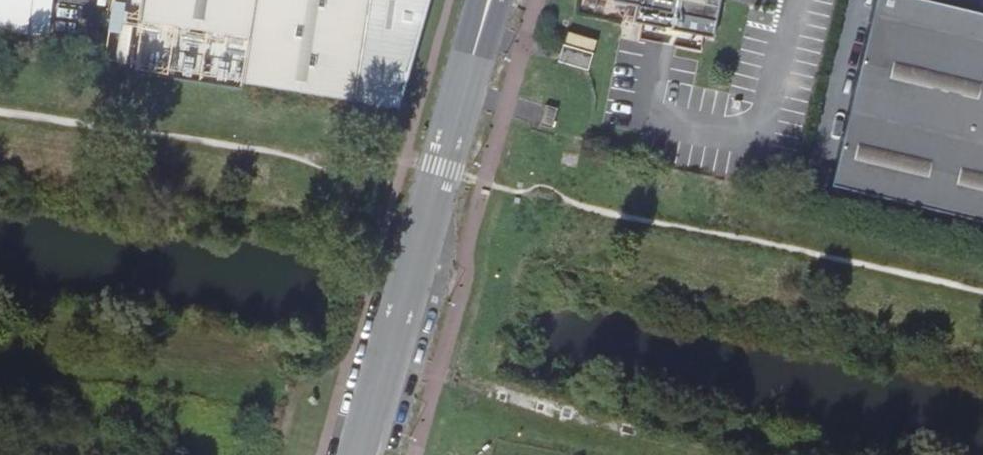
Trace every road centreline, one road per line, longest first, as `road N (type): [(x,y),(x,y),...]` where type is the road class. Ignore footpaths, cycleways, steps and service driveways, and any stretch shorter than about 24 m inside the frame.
road 1 (tertiary): [(486,0),(359,454)]

